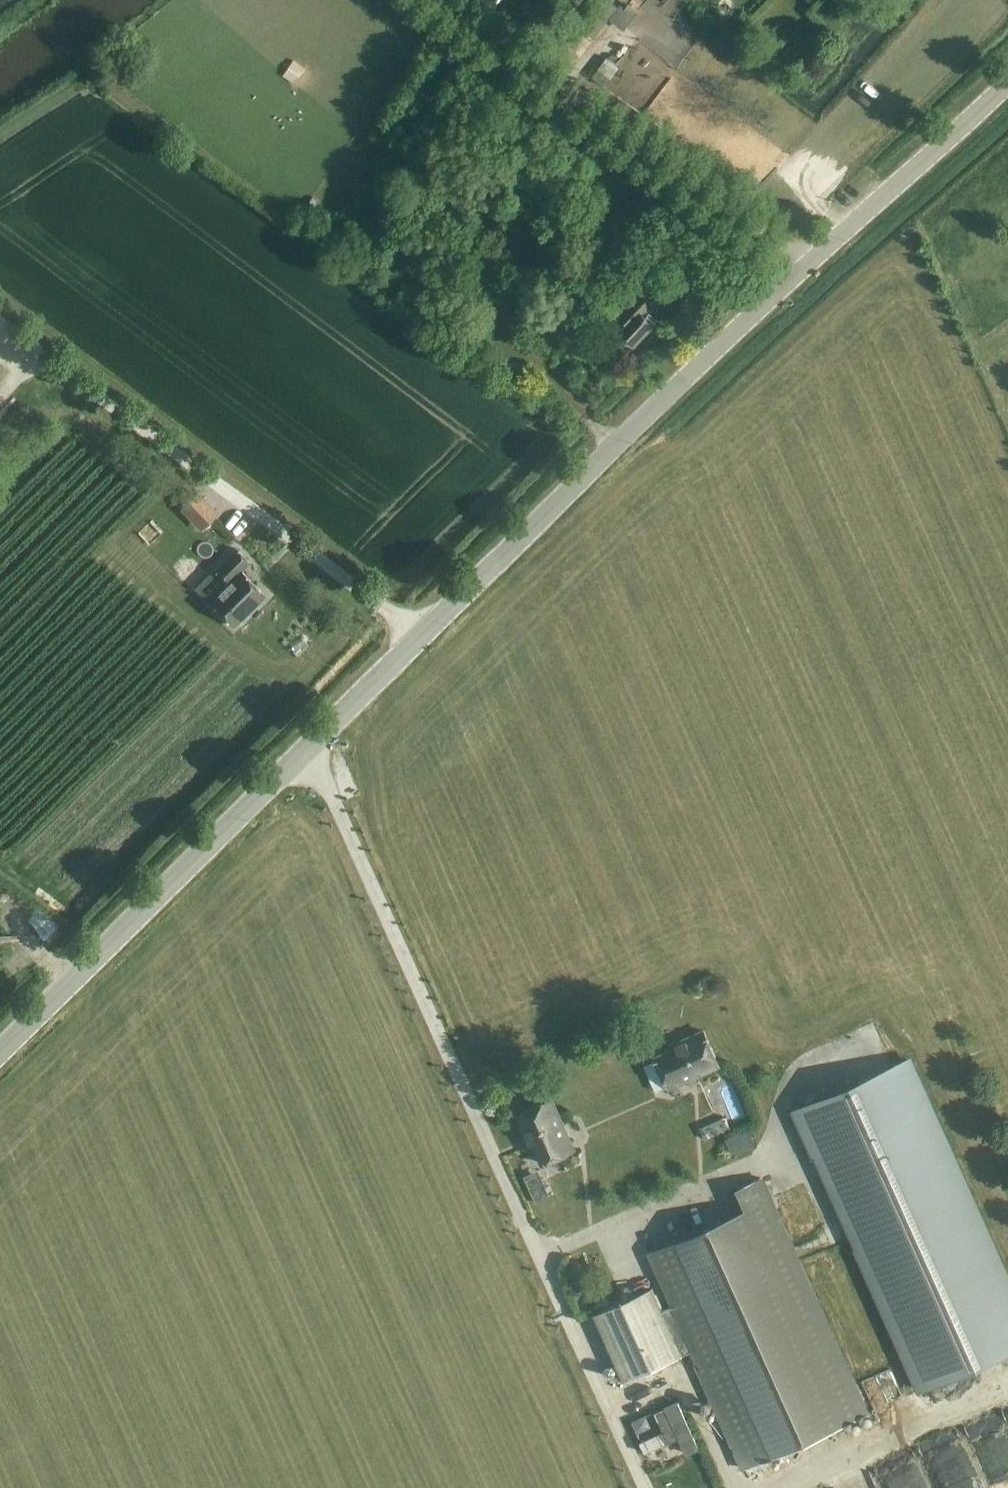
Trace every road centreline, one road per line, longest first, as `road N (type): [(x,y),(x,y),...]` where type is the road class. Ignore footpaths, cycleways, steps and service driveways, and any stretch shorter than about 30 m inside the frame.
road 1 (tertiary): [(0,1049),(614,445),(1007,85)]

